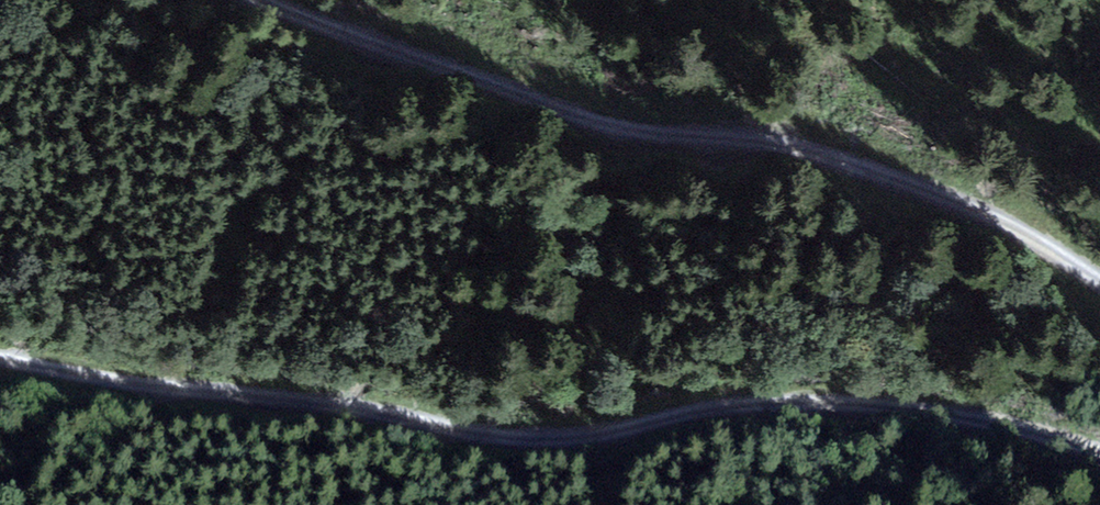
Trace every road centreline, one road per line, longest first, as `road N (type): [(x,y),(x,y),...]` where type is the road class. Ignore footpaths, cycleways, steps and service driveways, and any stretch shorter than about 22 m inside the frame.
road 1 (track): [(1099,454),(948,417),(765,406),(572,450),(377,414),(99,383),(0,361)]
road 2 (track): [(267,0),(656,146),(790,146),(830,157),(1036,233),(1099,275)]

